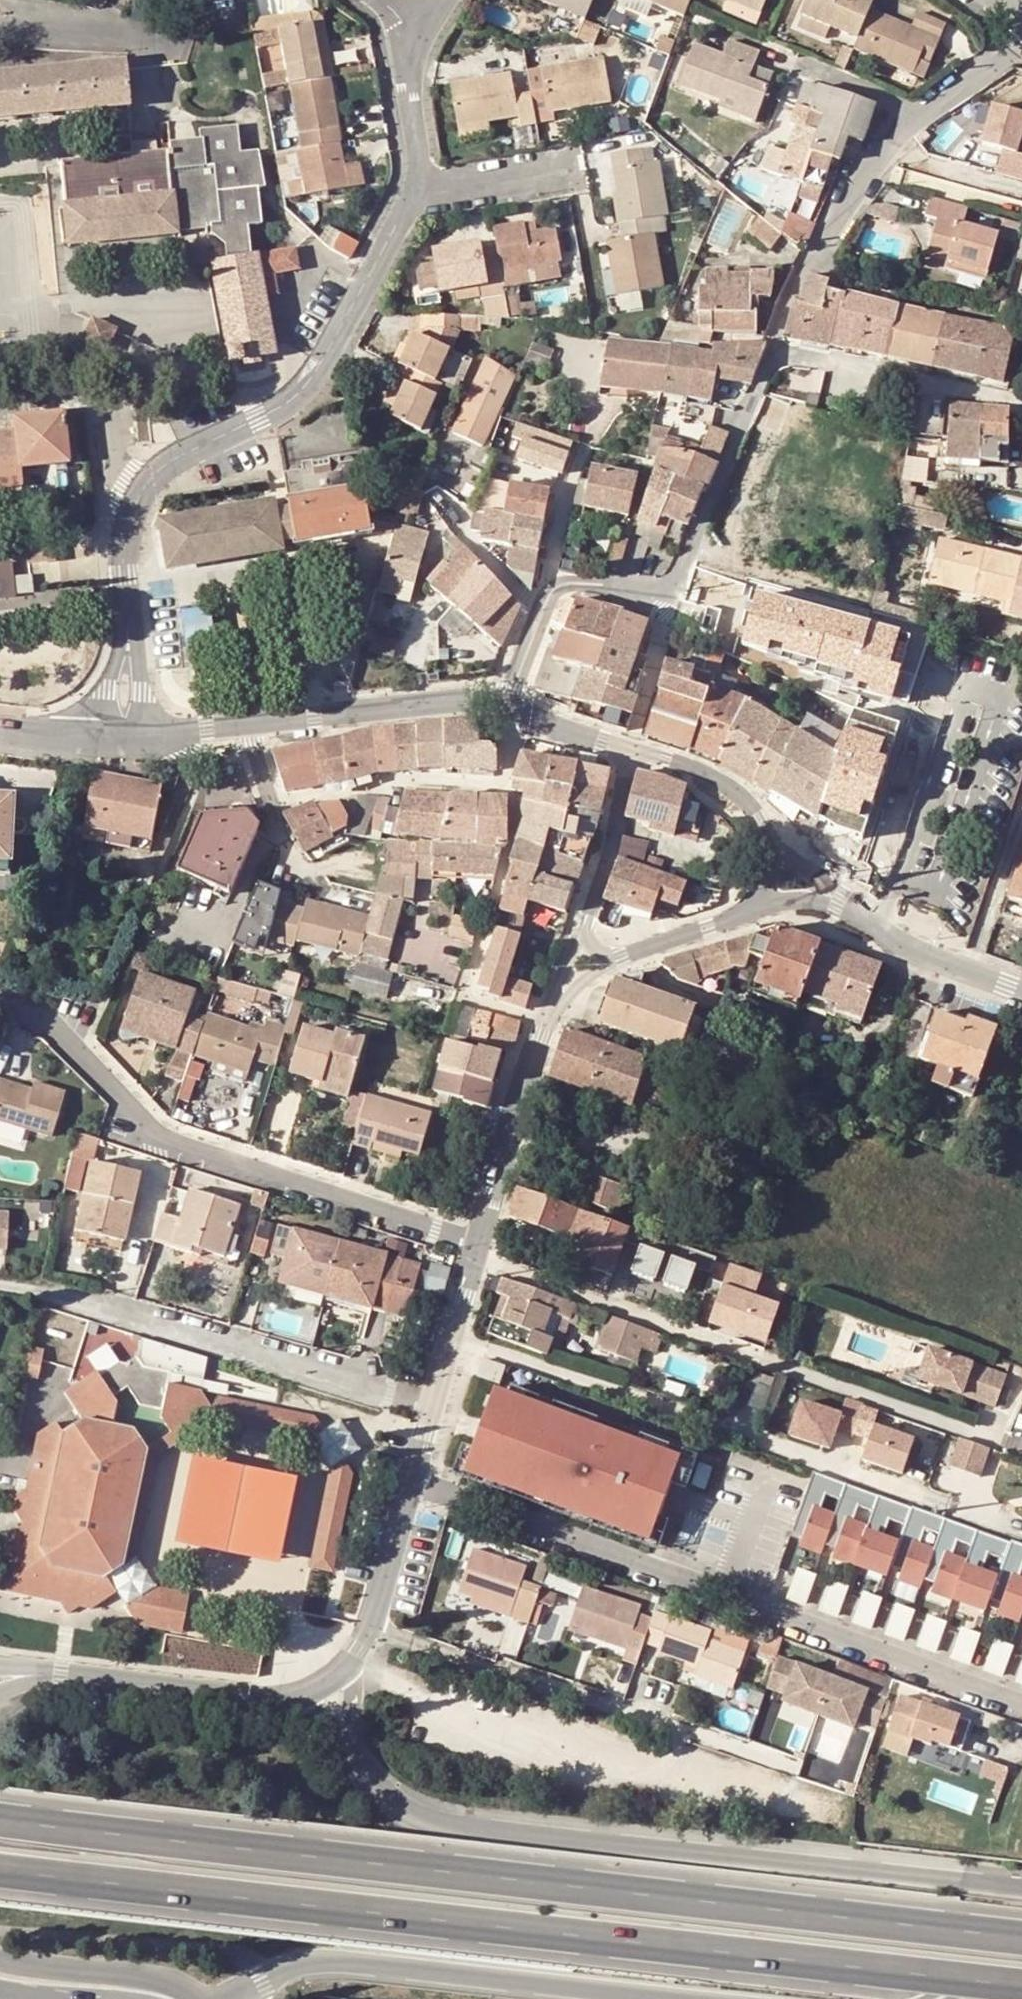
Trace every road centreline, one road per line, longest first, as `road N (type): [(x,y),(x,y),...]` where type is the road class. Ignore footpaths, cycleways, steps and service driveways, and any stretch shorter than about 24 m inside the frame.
road 1 (trunk): [(1021,1935),(0,1821)]
road 2 (trunk): [(0,1871),(1021,1982)]
road 3 (trunk): [(1021,1887),(472,1828),(415,1812),(380,1784),(352,1737)]
road 4 (residential): [(1021,1701),(417,1481)]
road 5 (unclassified): [(415,187),(310,383),(284,406),(193,449),(150,480),(125,539),(130,622)]
road 6 (residential): [(1005,1443),(478,1260)]
road 7 (residential): [(0,992),(58,1027),(169,1139),(483,1242)]
road 8 (residential): [(511,703),(553,589),(574,582),(661,590),(677,578),(765,346)]
road 9 (residential): [(0,1284),(437,1409)]
road 10 (trunk): [(234,1998),(291,1967),(338,1961),(674,1998)]
road 11 (residential): [(765,346),(791,273),(865,171),(1021,34)]
road 12 (tertiary): [(142,735),(470,698),(511,703)]
road 13 (residential): [(372,1628),(657,1713)]
road 14 (residential): [(765,346),(1005,397),(1021,412)]
road 15 (tertiary): [(560,993),(541,1034),(483,1242)]
road 16 (tertiary): [(299,1692),(246,1701),(62,1675)]
road 17 (residential): [(0,30),(48,23),(170,43),(191,31),(201,0)]
road 18 (tertiary): [(210,1998),(147,1976),(0,1958)]
road 19 (tertiary): [(842,901),(923,953),(1021,991)]
road 20 (tertiary): [(627,746),(615,834),(586,930)]
road 21 (tertiary): [(771,840),(732,784),(627,746)]
road 22 (residential): [(583,164),(415,187)]
road 23 (unclassified): [(418,31),(409,90),(415,187)]
road 24 (tertiary): [(478,1260),(437,1409)]
road 25 (tertiary): [(417,1481),(372,1628)]
road 26 (tertiary): [(615,956),(751,909)]
road 27 (tertiary): [(511,703),(627,746)]

